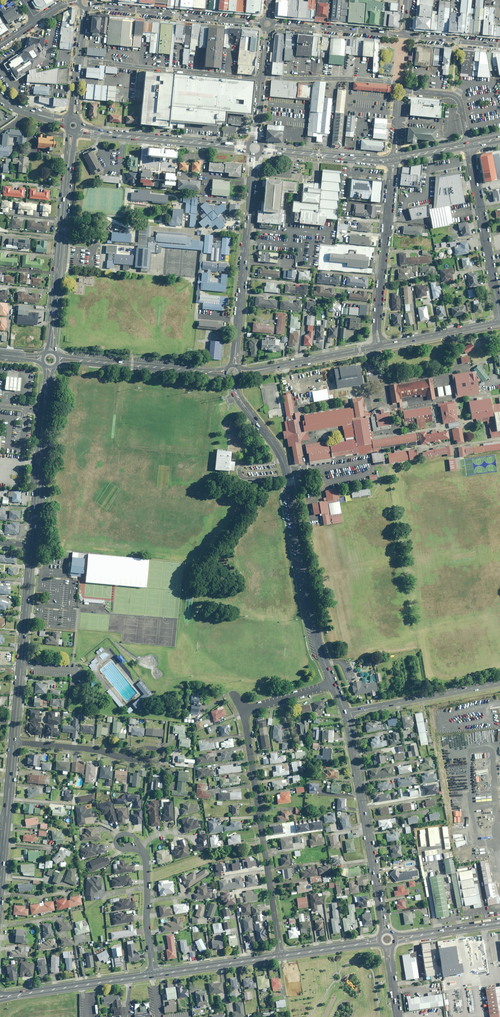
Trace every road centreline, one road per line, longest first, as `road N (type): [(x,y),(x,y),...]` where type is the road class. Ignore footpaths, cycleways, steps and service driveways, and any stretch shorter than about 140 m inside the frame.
road 1 (residential): [(234,382),(283,462),(315,634),(334,685)]
road 2 (residential): [(281,956),(246,710)]
road 3 (residential): [(345,713),(387,931)]
road 4 (tertiary): [(51,351),(71,131)]
road 5 (tertiary): [(234,364),(254,154)]
road 6 (residential): [(394,159),(379,346)]
road 7 (residential): [(261,77),(78,60)]
road 8 (tertiary): [(32,545),(49,367)]
road 9 (residential): [(499,321),(469,145)]
road 10 (secondary): [(248,147),(78,128)]
road 11 (tertiary): [(91,5),(261,23)]
road 12 (tertiary): [(58,359),(224,373)]
road 13 (residential): [(499,683),(345,713)]
road 14 (tertiary): [(0,997),(154,974)]
road 15 (residential): [(261,77),(404,89)]
road 16 (tertiary): [(242,373),(379,346)]
road 17 (secondary): [(261,149),(394,159)]
road 18 (tertiary): [(274,24),(406,35)]
road 19 (tertiary): [(154,974),(281,956)]
road 20 (residential): [(142,850),(154,974)]
road 21 (residential): [(135,758),(13,742)]
road 22 (tertiary): [(379,346),(499,322)]
road 23 (tertiary): [(21,666),(32,545)]

